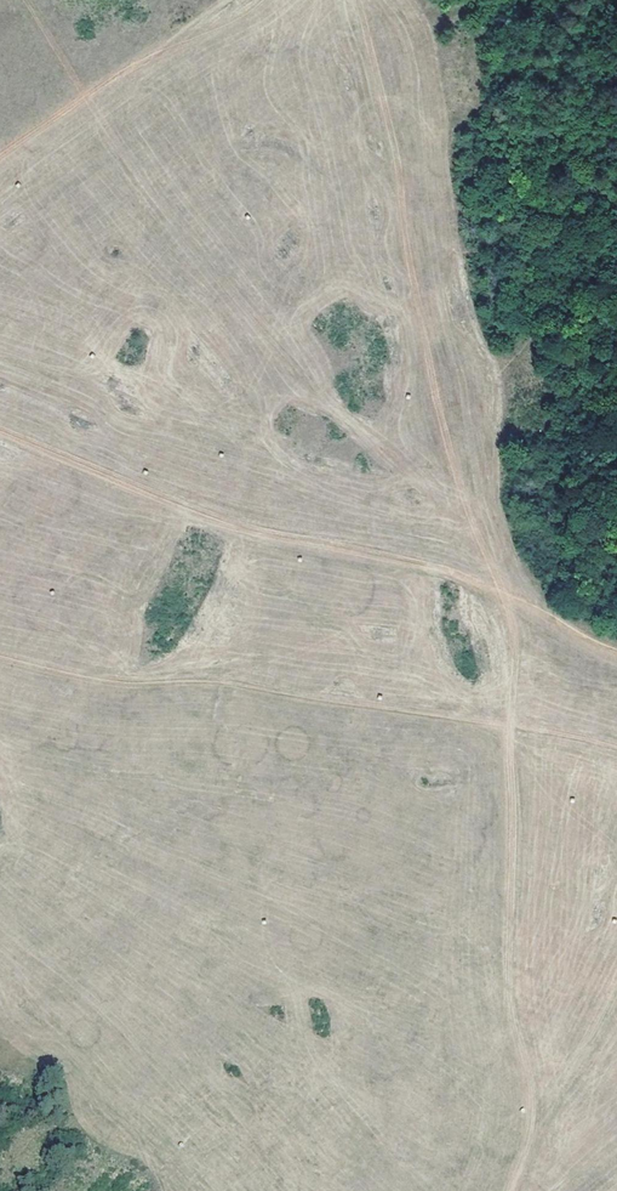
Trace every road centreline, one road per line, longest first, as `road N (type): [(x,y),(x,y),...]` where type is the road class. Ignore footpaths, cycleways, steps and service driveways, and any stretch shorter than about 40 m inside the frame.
road 1 (track): [(533,1143),(531,1079),(512,999),(519,824),(514,594),(360,0)]
road 2 (track): [(616,647),(447,563),(243,524),(0,424)]
road 3 (track): [(0,644),(91,675),(228,678),(616,747)]
road 4 (track): [(0,157),(227,0)]
road 5 (track): [(533,1143),(558,1083),(616,985)]

